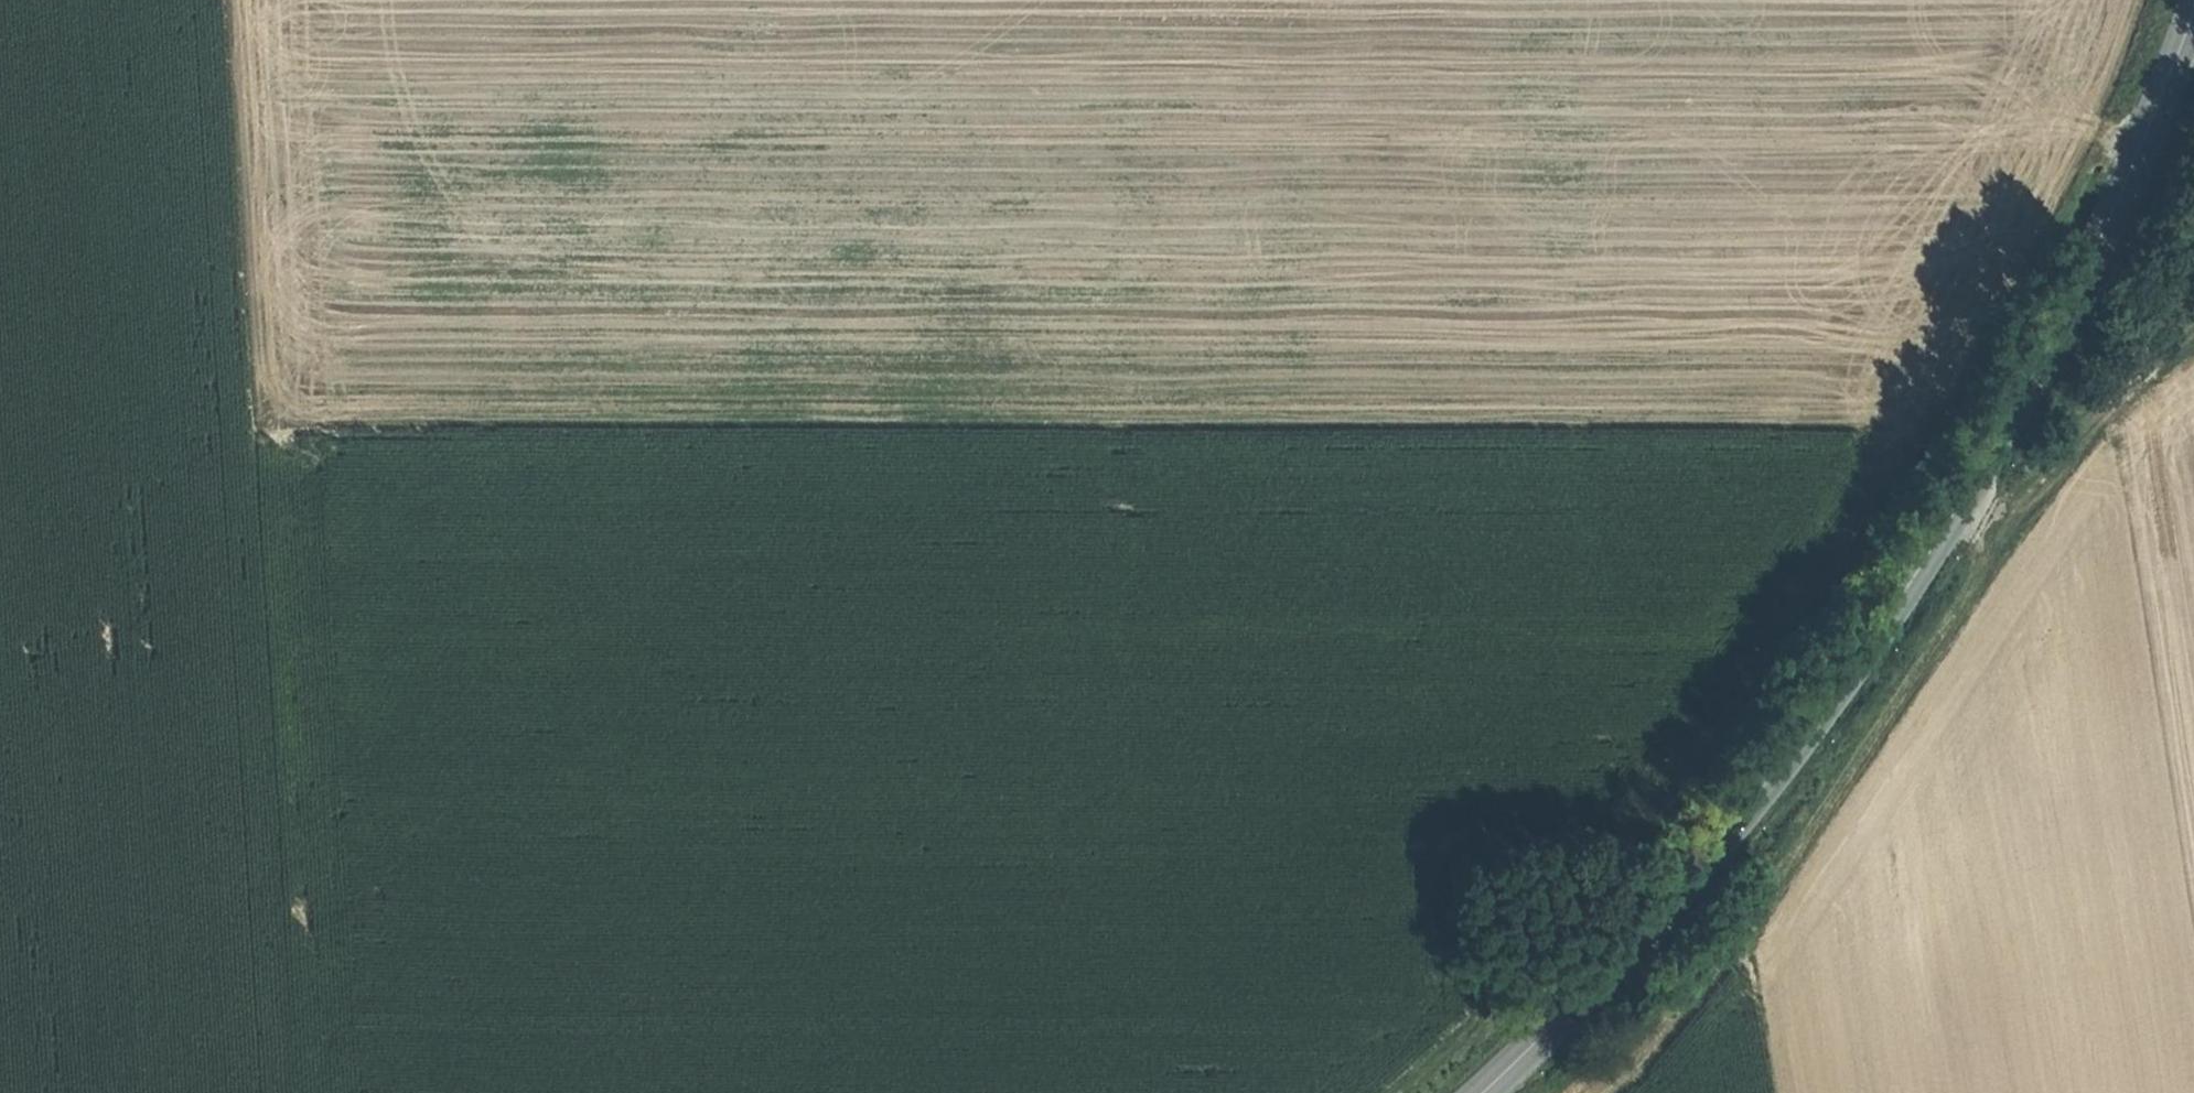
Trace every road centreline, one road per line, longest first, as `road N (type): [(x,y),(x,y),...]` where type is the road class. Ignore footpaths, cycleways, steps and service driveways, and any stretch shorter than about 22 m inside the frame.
road 1 (secondary): [(2193,16),(2098,258),(2000,443),(1806,738),(1579,1006),(1484,1092)]
road 2 (track): [(2193,341),(1990,527),(1954,513)]

